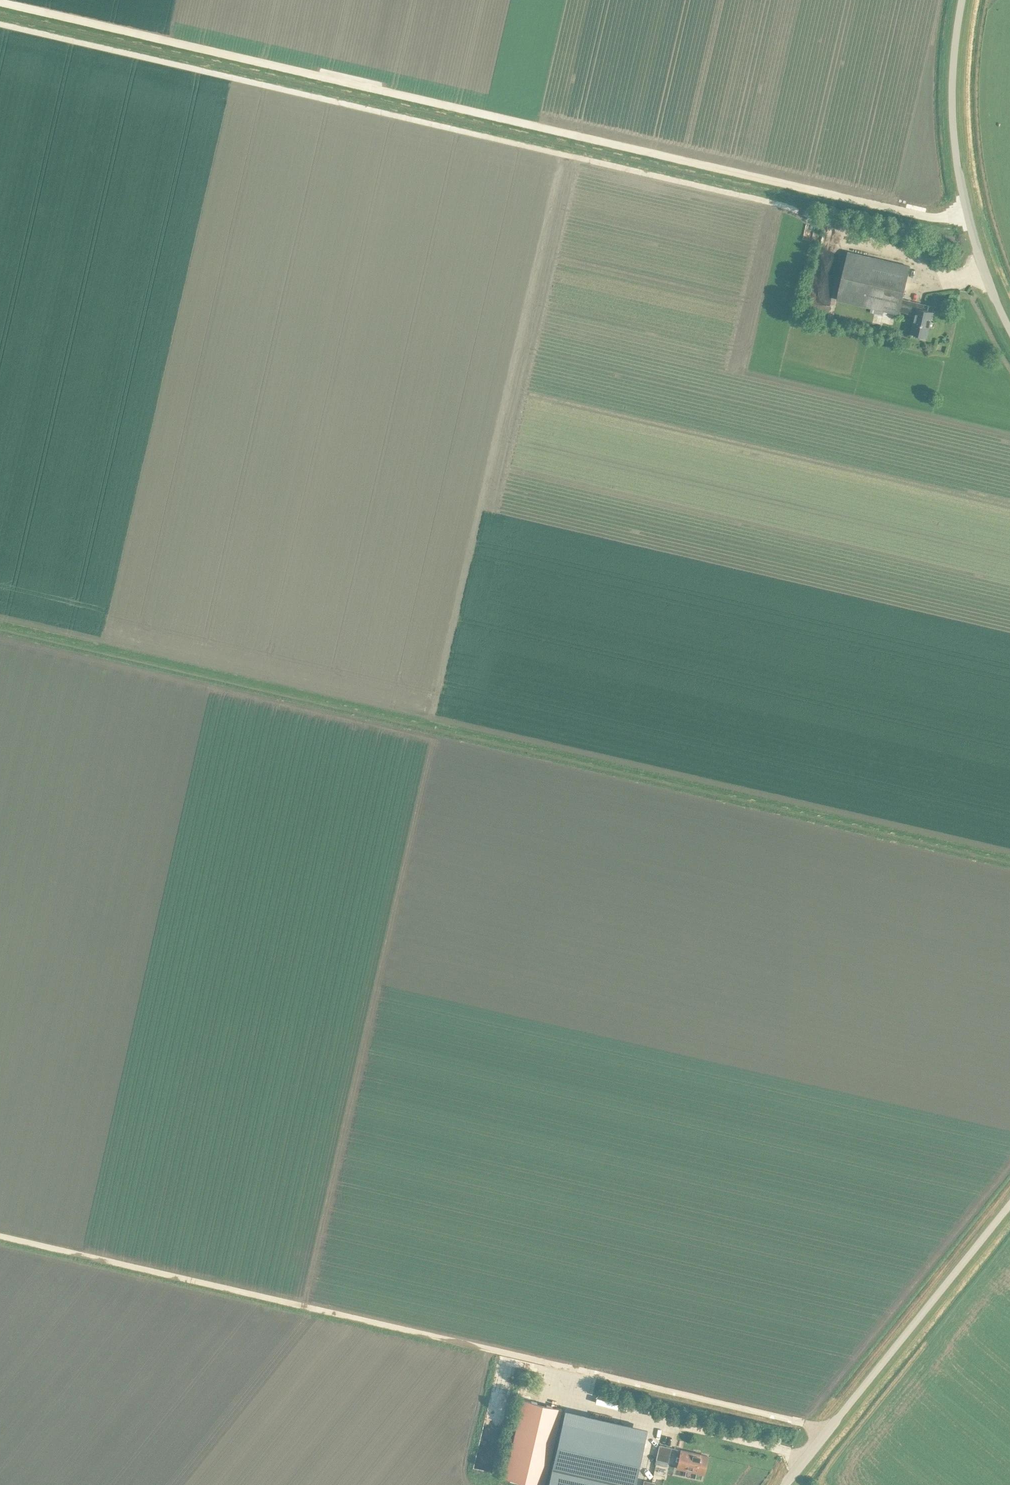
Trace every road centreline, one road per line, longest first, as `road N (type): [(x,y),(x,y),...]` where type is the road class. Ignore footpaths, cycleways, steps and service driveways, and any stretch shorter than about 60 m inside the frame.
road 1 (unclassified): [(767,1484),(1009,1188)]
road 2 (unclassified): [(1009,332),(956,157),(952,99),(962,0)]

